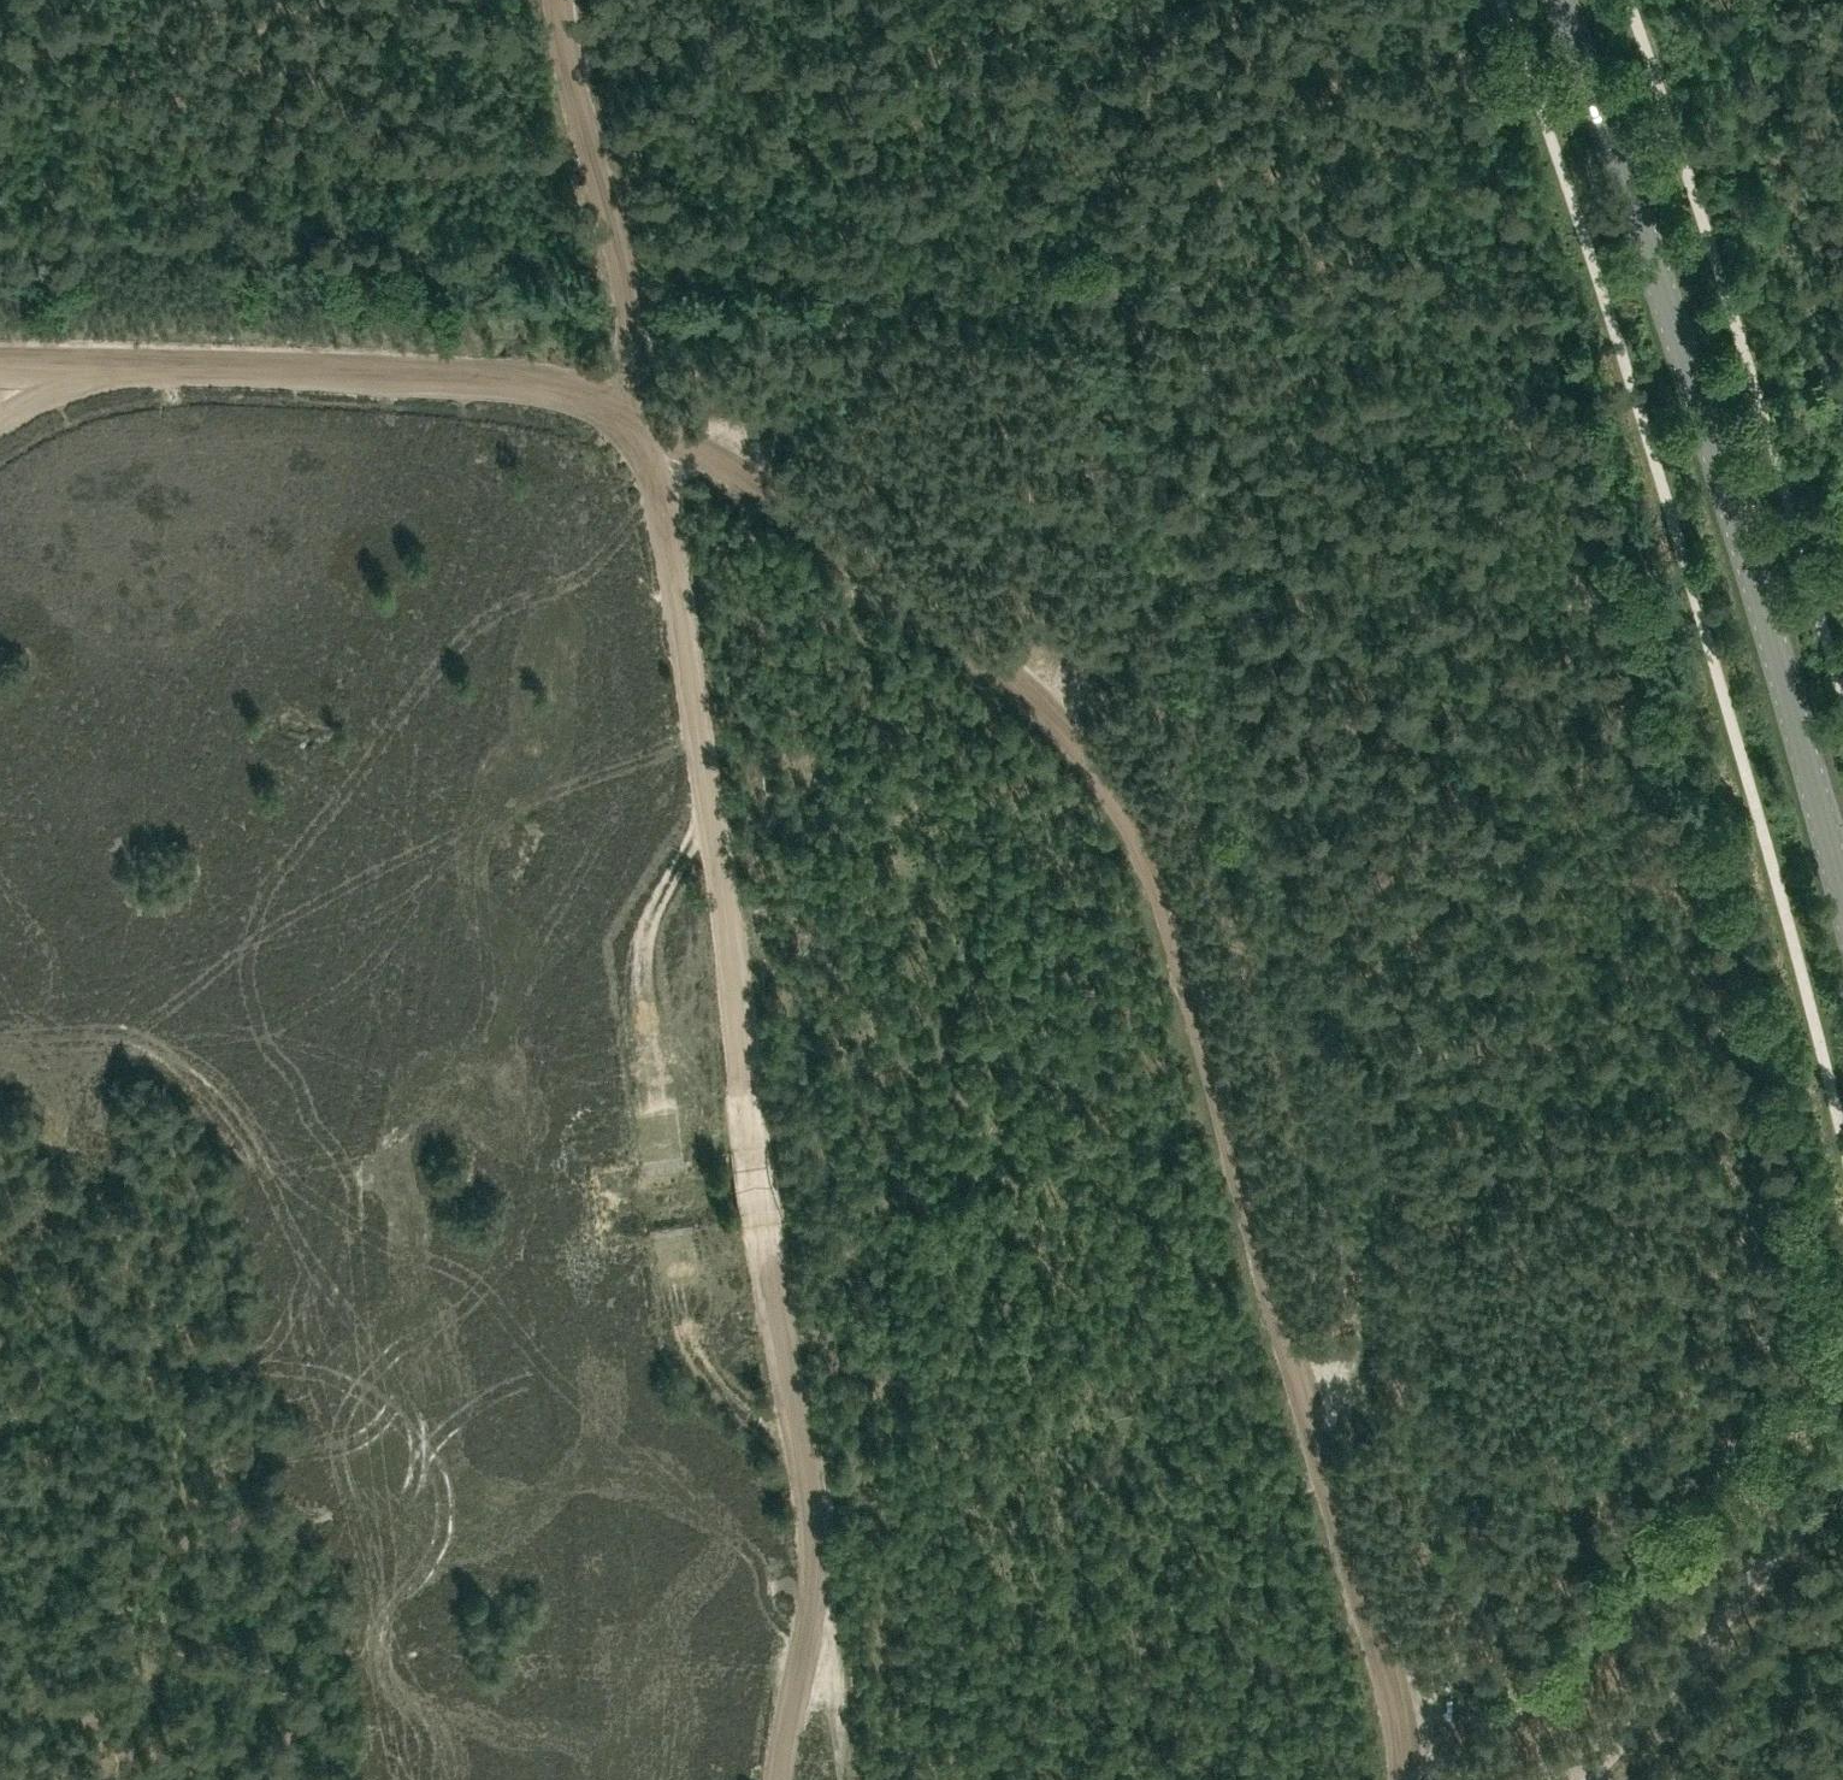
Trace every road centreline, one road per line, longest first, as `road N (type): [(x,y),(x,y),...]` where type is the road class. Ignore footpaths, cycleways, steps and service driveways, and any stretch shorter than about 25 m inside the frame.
road 1 (secondary): [(1842,893),(1710,437),(1560,0)]
road 2 (track): [(582,0),(654,435)]

